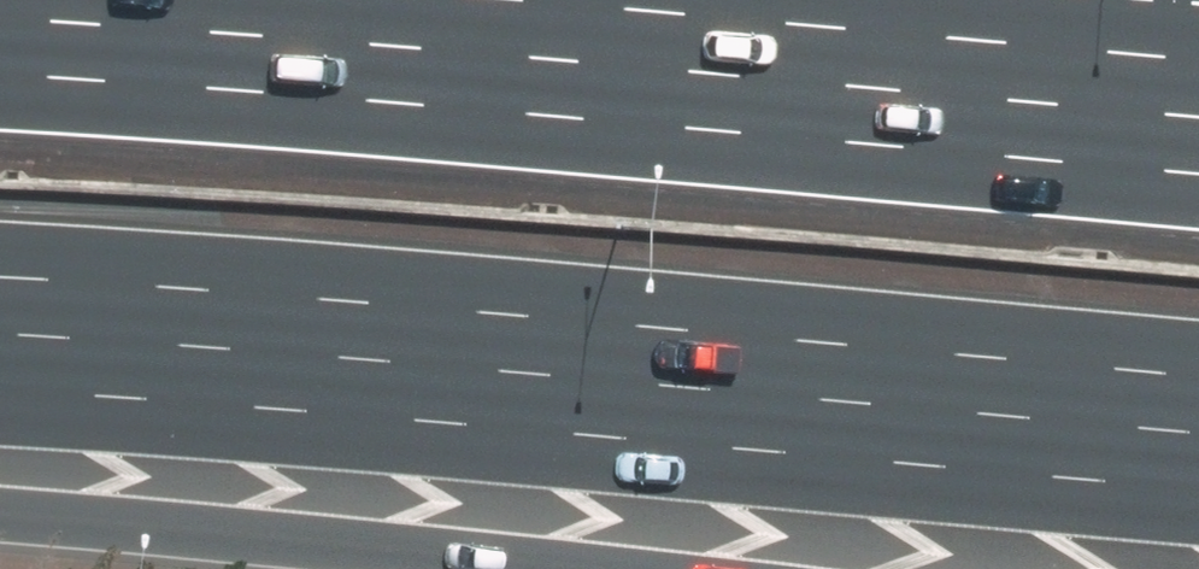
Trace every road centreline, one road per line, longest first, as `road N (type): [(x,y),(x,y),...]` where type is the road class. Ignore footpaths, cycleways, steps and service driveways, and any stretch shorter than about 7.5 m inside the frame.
road 1 (motorway): [(0,77),(1198,174)]
road 2 (motorway): [(1198,368),(0,273)]
road 3 (motorway): [(594,568),(0,506)]

